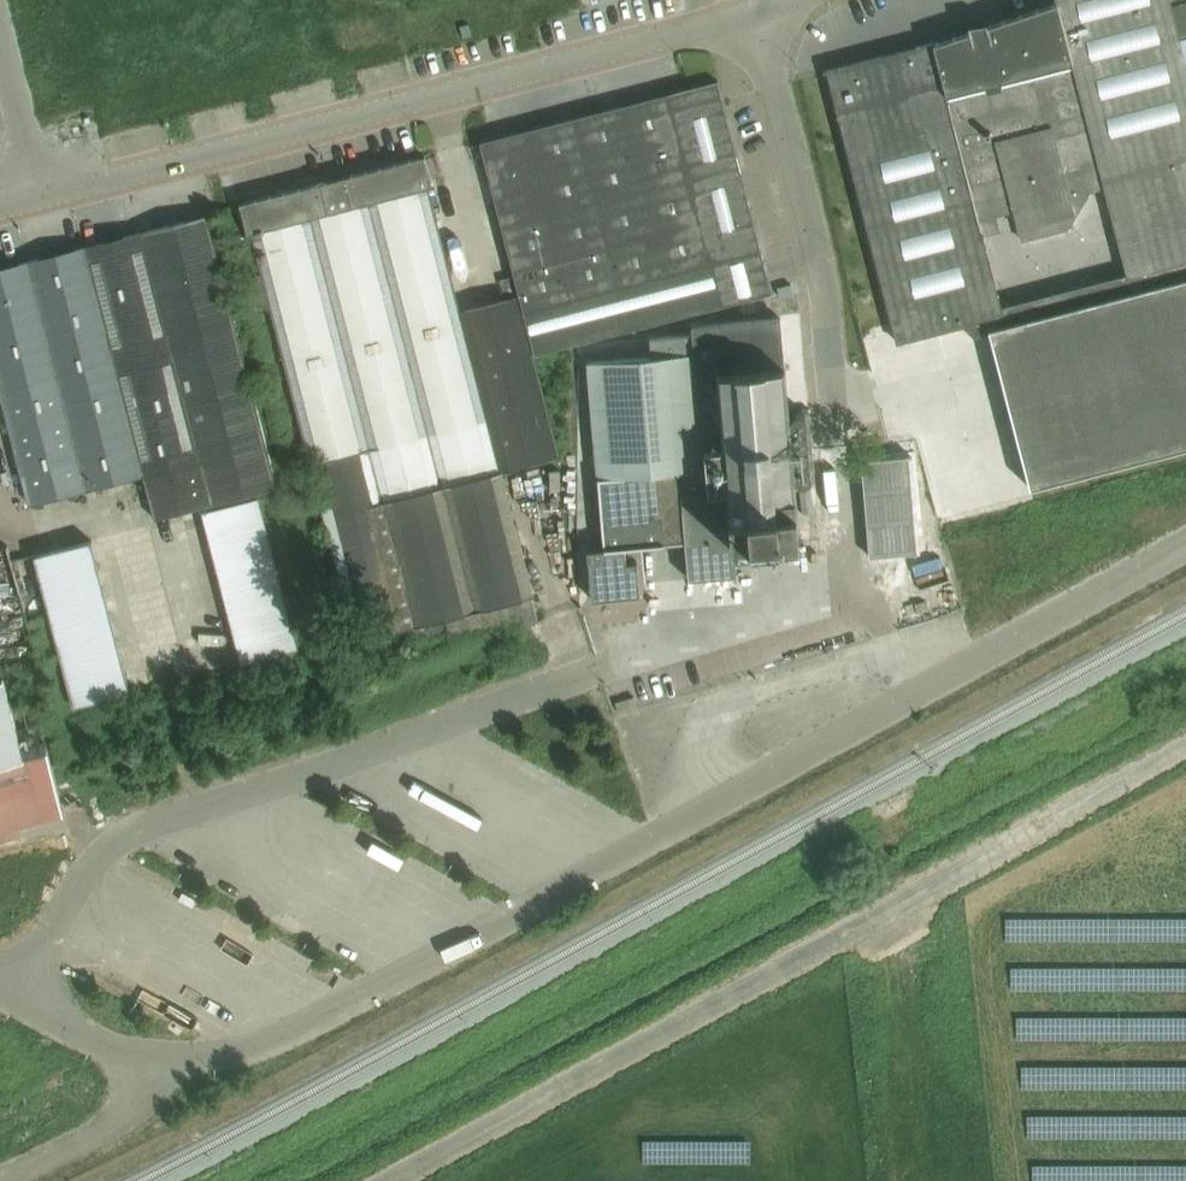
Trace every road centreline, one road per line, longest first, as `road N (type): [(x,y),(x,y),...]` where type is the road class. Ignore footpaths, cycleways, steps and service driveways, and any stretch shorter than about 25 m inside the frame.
road 1 (unclassified): [(17,1001),(99,861),(147,827),(850,585)]
road 2 (unclassified): [(385,1180),(1185,743)]
road 3 (unclassified): [(147,1064),(195,1064),(285,1040),(928,686)]
road 4 (tertiary): [(765,16),(47,199)]
road 5 (unclassified): [(850,585),(837,308),(765,16)]
road 6 (unclassified): [(928,686),(1185,546)]
road 7 (unclassified): [(2,1180),(97,1138),(134,1106),(147,1064)]
road 8 (unclassified): [(47,199),(0,23)]
road 9 (unclassified): [(17,1001),(147,1064)]
road 10 (unclassified): [(928,686),(850,585)]

